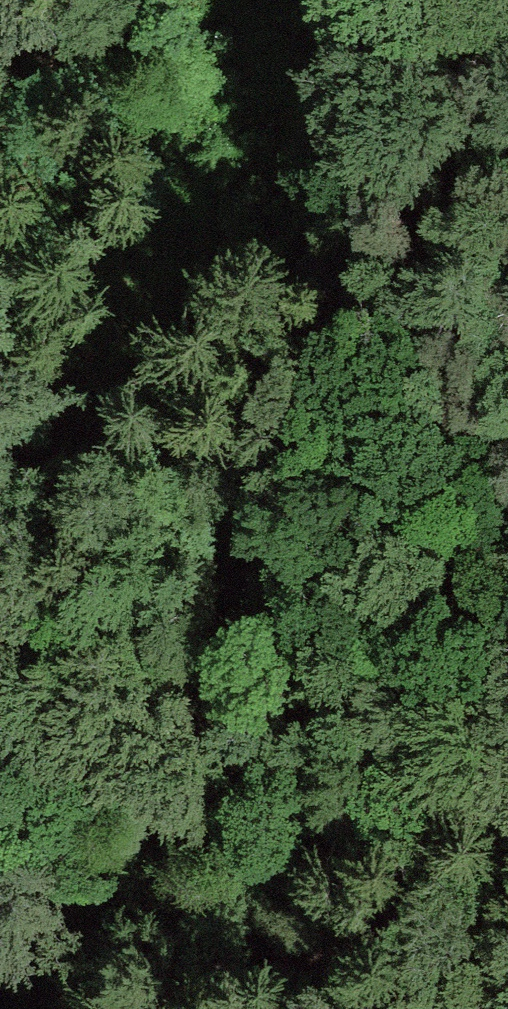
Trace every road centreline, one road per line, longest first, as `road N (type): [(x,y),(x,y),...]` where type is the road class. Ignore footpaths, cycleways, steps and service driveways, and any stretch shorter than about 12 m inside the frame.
road 1 (track): [(250,712),(152,562),(18,412),(0,382)]
road 2 (track): [(250,712),(484,1008)]
road 3 (track): [(250,712),(307,915),(323,1008)]
road 4 (track): [(0,107),(90,0)]

